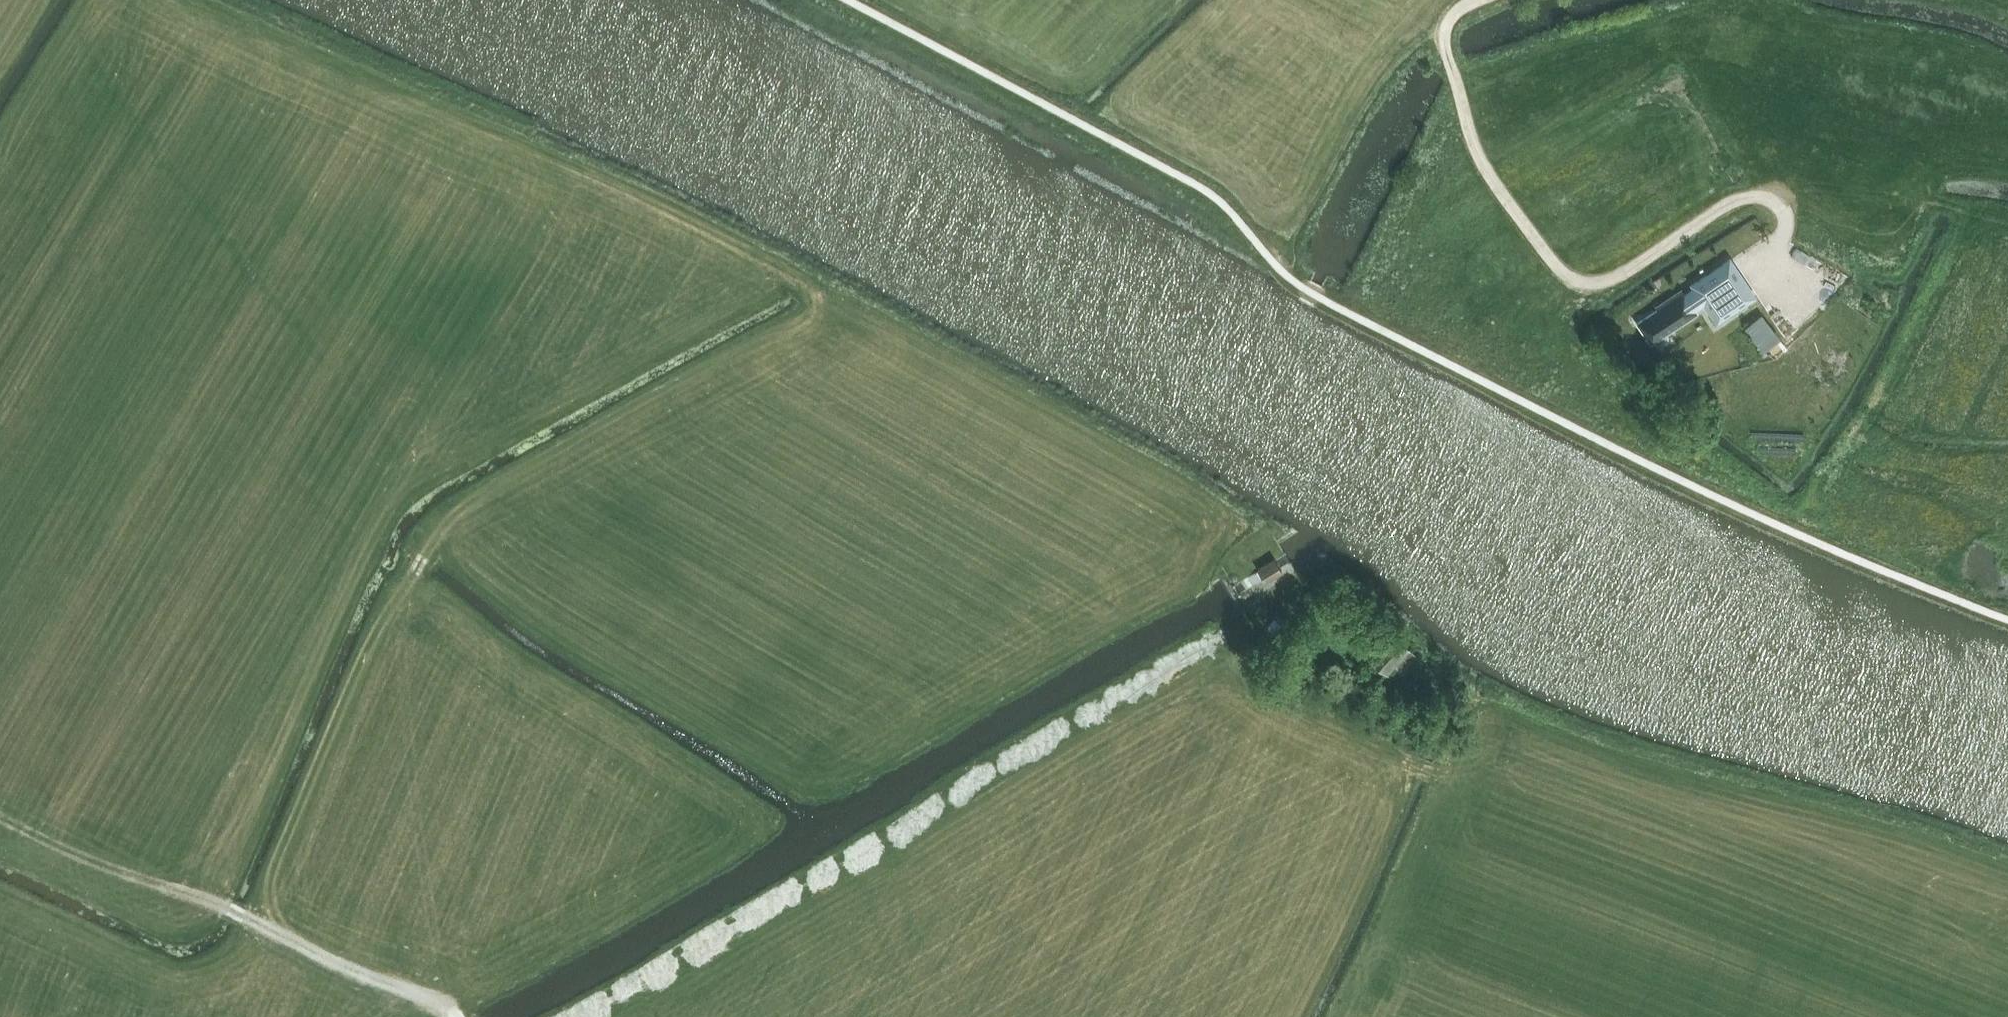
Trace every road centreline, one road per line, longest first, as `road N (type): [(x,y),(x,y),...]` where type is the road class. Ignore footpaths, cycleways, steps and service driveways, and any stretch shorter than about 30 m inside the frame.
road 1 (track): [(1482,0),(1453,16),(1444,39),(1472,139),(1567,277),(1588,286),(1620,278),(1752,196),(1785,208),(1785,236),(1773,266)]

